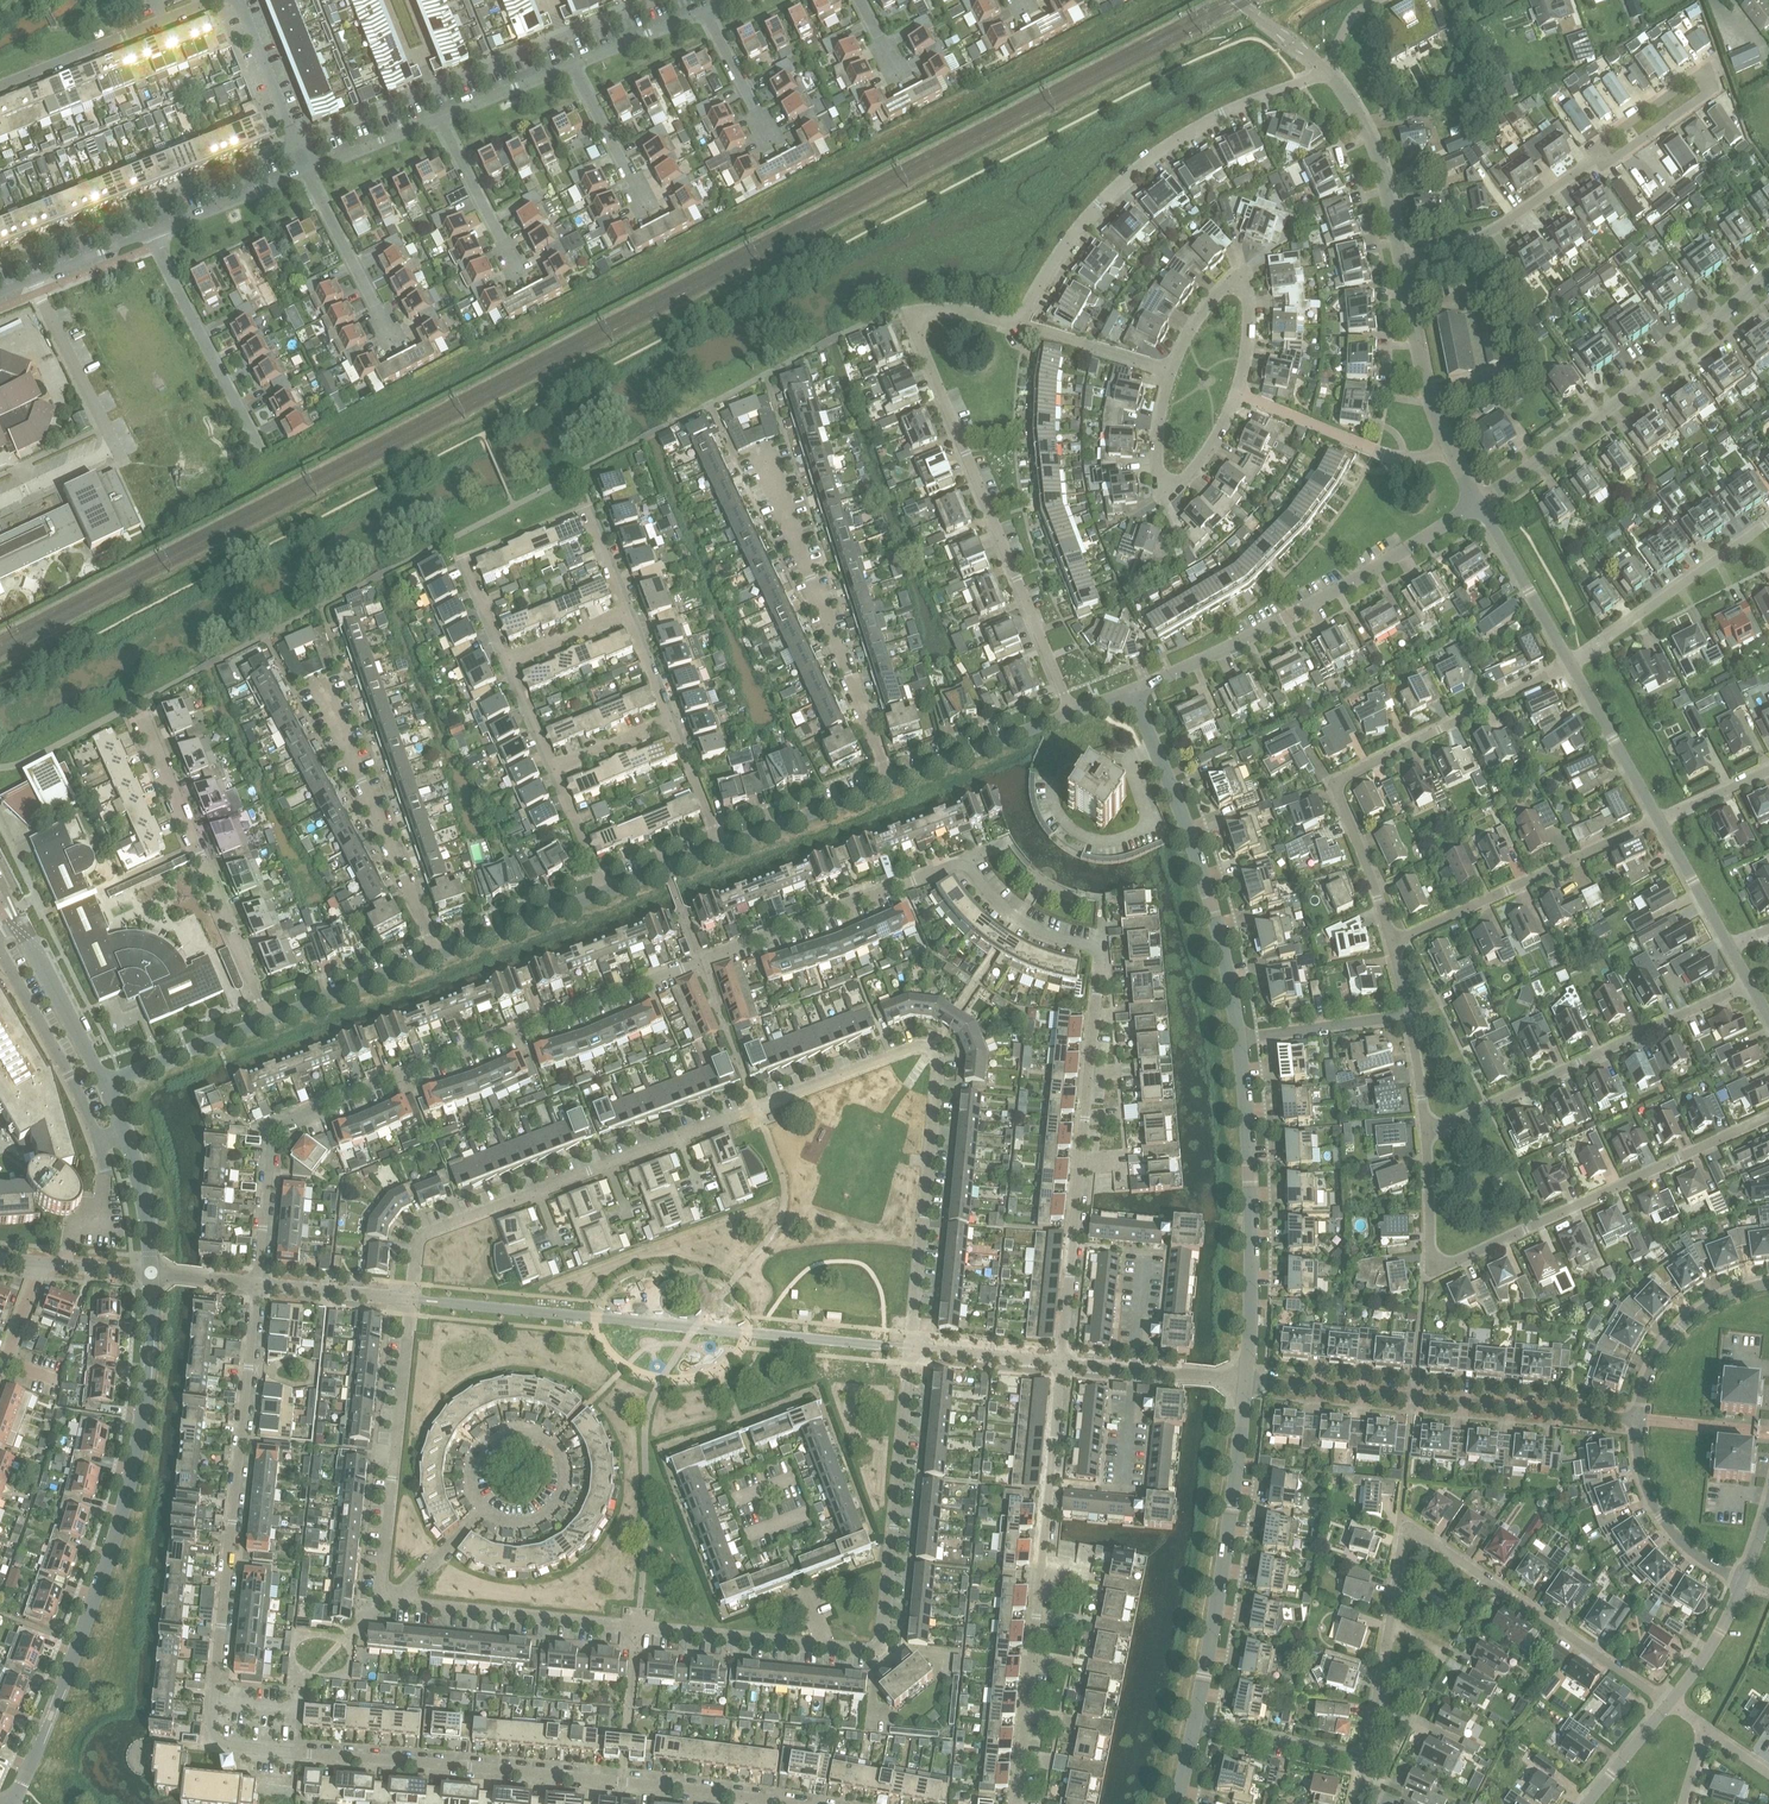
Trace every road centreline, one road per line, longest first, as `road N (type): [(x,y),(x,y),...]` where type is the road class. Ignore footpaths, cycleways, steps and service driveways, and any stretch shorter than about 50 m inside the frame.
road 1 (residential): [(257,1284),(272,1124),(962,865),(1025,923),(1100,955),(1061,1363)]
road 2 (residential): [(791,1803),(229,1746),(215,1738),(257,1284)]
road 3 (residential): [(410,1299),(416,1246),(428,1231),(925,1045),(940,1063),(912,1348)]
road 4 (unclassified): [(16,1803),(117,1536),(140,1445),(153,1274)]
road 5 (residential): [(1365,1760),(1403,1543),(1414,1532),(1670,1702)]
road 6 (residential): [(1019,326),(942,310),(923,322),(920,339),(1072,713)]
road 7 (residential): [(410,1299),(912,1348)]
road 8 (residential): [(1768,1117),(1444,1267),(1433,1267),(1428,1132)]
road 9 (residential): [(1061,1363),(1017,1803)]
road 10 (residential): [(1393,944),(1333,782),(1571,663)]
road 11 (residential): [(825,1647),(390,1604)]
road 12 (residential): [(1019,326),(1071,235),(1133,172),(1221,113),(1323,70)]
road 13 (unclassified): [(1132,690),(1294,614),(1479,503)]
road 14 (residential): [(1636,1420),(1246,1381)]
road 15 (residential): [(1479,503),(1768,277)]
road 16 (residential): [(1239,1038),(1211,904),(1132,690)]
road 17 (residential): [(890,783),(760,445)]
road 18 (residential): [(912,1348),(882,1643),(872,1651),(825,1647)]
road 19 (residential): [(1428,1132),(1750,983)]
road 20 (residential): [(1194,1725),(1246,1381)]
road 21 (residential): [(268,1020),(133,704)]
road 22 (residential): [(1246,1381),(1251,1206),(1239,1038)]
road 23 (residential): [(0,503),(117,448),(34,279)]
road 24 (residential): [(390,1604),(378,1602),(410,1299)]
road 25 (residential): [(436,956),(317,675)]
road 26 (residential): [(1596,157),(1603,167),(1711,89),(1701,72),(1592,148)]
road 27 (residential): [(296,144),(23,256)]
road 28 (residential): [(1393,944),(1660,819)]
road 29 (residential): [(472,1495),(472,1458),(498,1431),(536,1430),(563,1457),(563,1494),(537,1521),(518,1525),(483,1511)]
road 30 (residential): [(0,953),(100,1149),(128,1138)]
road 31 (residential): [(147,233),(261,450)]
road 32 (residential): [(1571,663),(1768,522)]
road 33 (residential): [(1171,371),(1157,439),(1157,467),(1167,482),(1189,476),(1236,394)]
road 34 (residential): [(1236,394),(1250,304),(1237,283),(1202,311),(1171,371)]
road 35 (residential): [(211,0),(0,85)]
road 36 (residential): [(1446,447),(1416,460),(1383,453),(1236,394)]
road 37 (residential): [(1399,259),(1484,234),(1596,157)]
road 38 (residential): [(1743,1583),(1687,1549),(1660,1519),(1642,1476),(1636,1420)]
road 39 (residential): [(1399,259),(1370,135),(1323,70)]
road 40 (residential): [(1636,1420),(1653,1364),(1679,1329),(1718,1299),(1768,1285)]
road 41 (unclassified): [(890,783),(1072,713)]
road 42 (residential): [(1446,447),(1423,380),(1399,259)]
road 43 (residential): [(304,170),(393,341)]
road 44 (residential): [(1571,663),(1479,503)]
road 45 (unclassified): [(436,956),(605,891)]
road 46 (unclassified): [(721,847),(890,783)]
road 47 (residential): [(438,116),(521,276)]
road 48 (unclassified): [(268,1020),(436,956)]
road 49 (residential): [(1660,819),(1571,663)]
road 50 (unclassified): [(103,1083),(20,924)]
road 51 (unclassified): [(103,1083),(268,1020)]
road 52 (residential): [(1365,1760),(1194,1725)]
road 53 (residential): [(1239,1038),(1411,1013)]
road 54 (residential): [(825,1647),(765,1488)]
road 55 (residential): [(147,233),(304,170)]
road 56 (residential): [(571,63),(647,209)]
road 57 (residential): [(1171,371),(1019,326)]
road 58 (residential): [(296,144),(238,0)]
road 59 (residential): [(410,1299),(257,1284)]
road 60 (residential): [(704,10),(773,143)]
road 61 (residential): [(1061,1363),(912,1348)]
road 62 (residential): [(434,89),(296,144)]
road 63 (residential): [(304,170),(438,116)]
road 64 (residential): [(1730,945),(1660,819)]
road 65 (residential): [(438,116),(571,63)]
road 66 (residential): [(571,63),(704,10)]
road 67 (unclassified): [(1670,1702),(1743,1583)]
road 68 (unclassified): [(153,1274),(128,1138)]
road 69 (residential): [(561,38),(434,89)]
road 70 (residential): [(721,847),(669,721)]
road 71 (residential): [(605,891),(554,768)]
road 72 (residential): [(390,1604),(483,1511)]
road 73 (unclassified): [(1588,1803),(1670,1702)]
road 74 (residential): [(508,661),(626,612)]
road 75 (residential): [(554,768),(669,721)]
road 76 (unclassified): [(605,891),(721,847)]
road 77 (residential): [(34,279),(147,233)]
road 78 (residential): [(1428,1132),(1411,1013)]
road 79 (residential): [(1660,819),(1768,769)]

